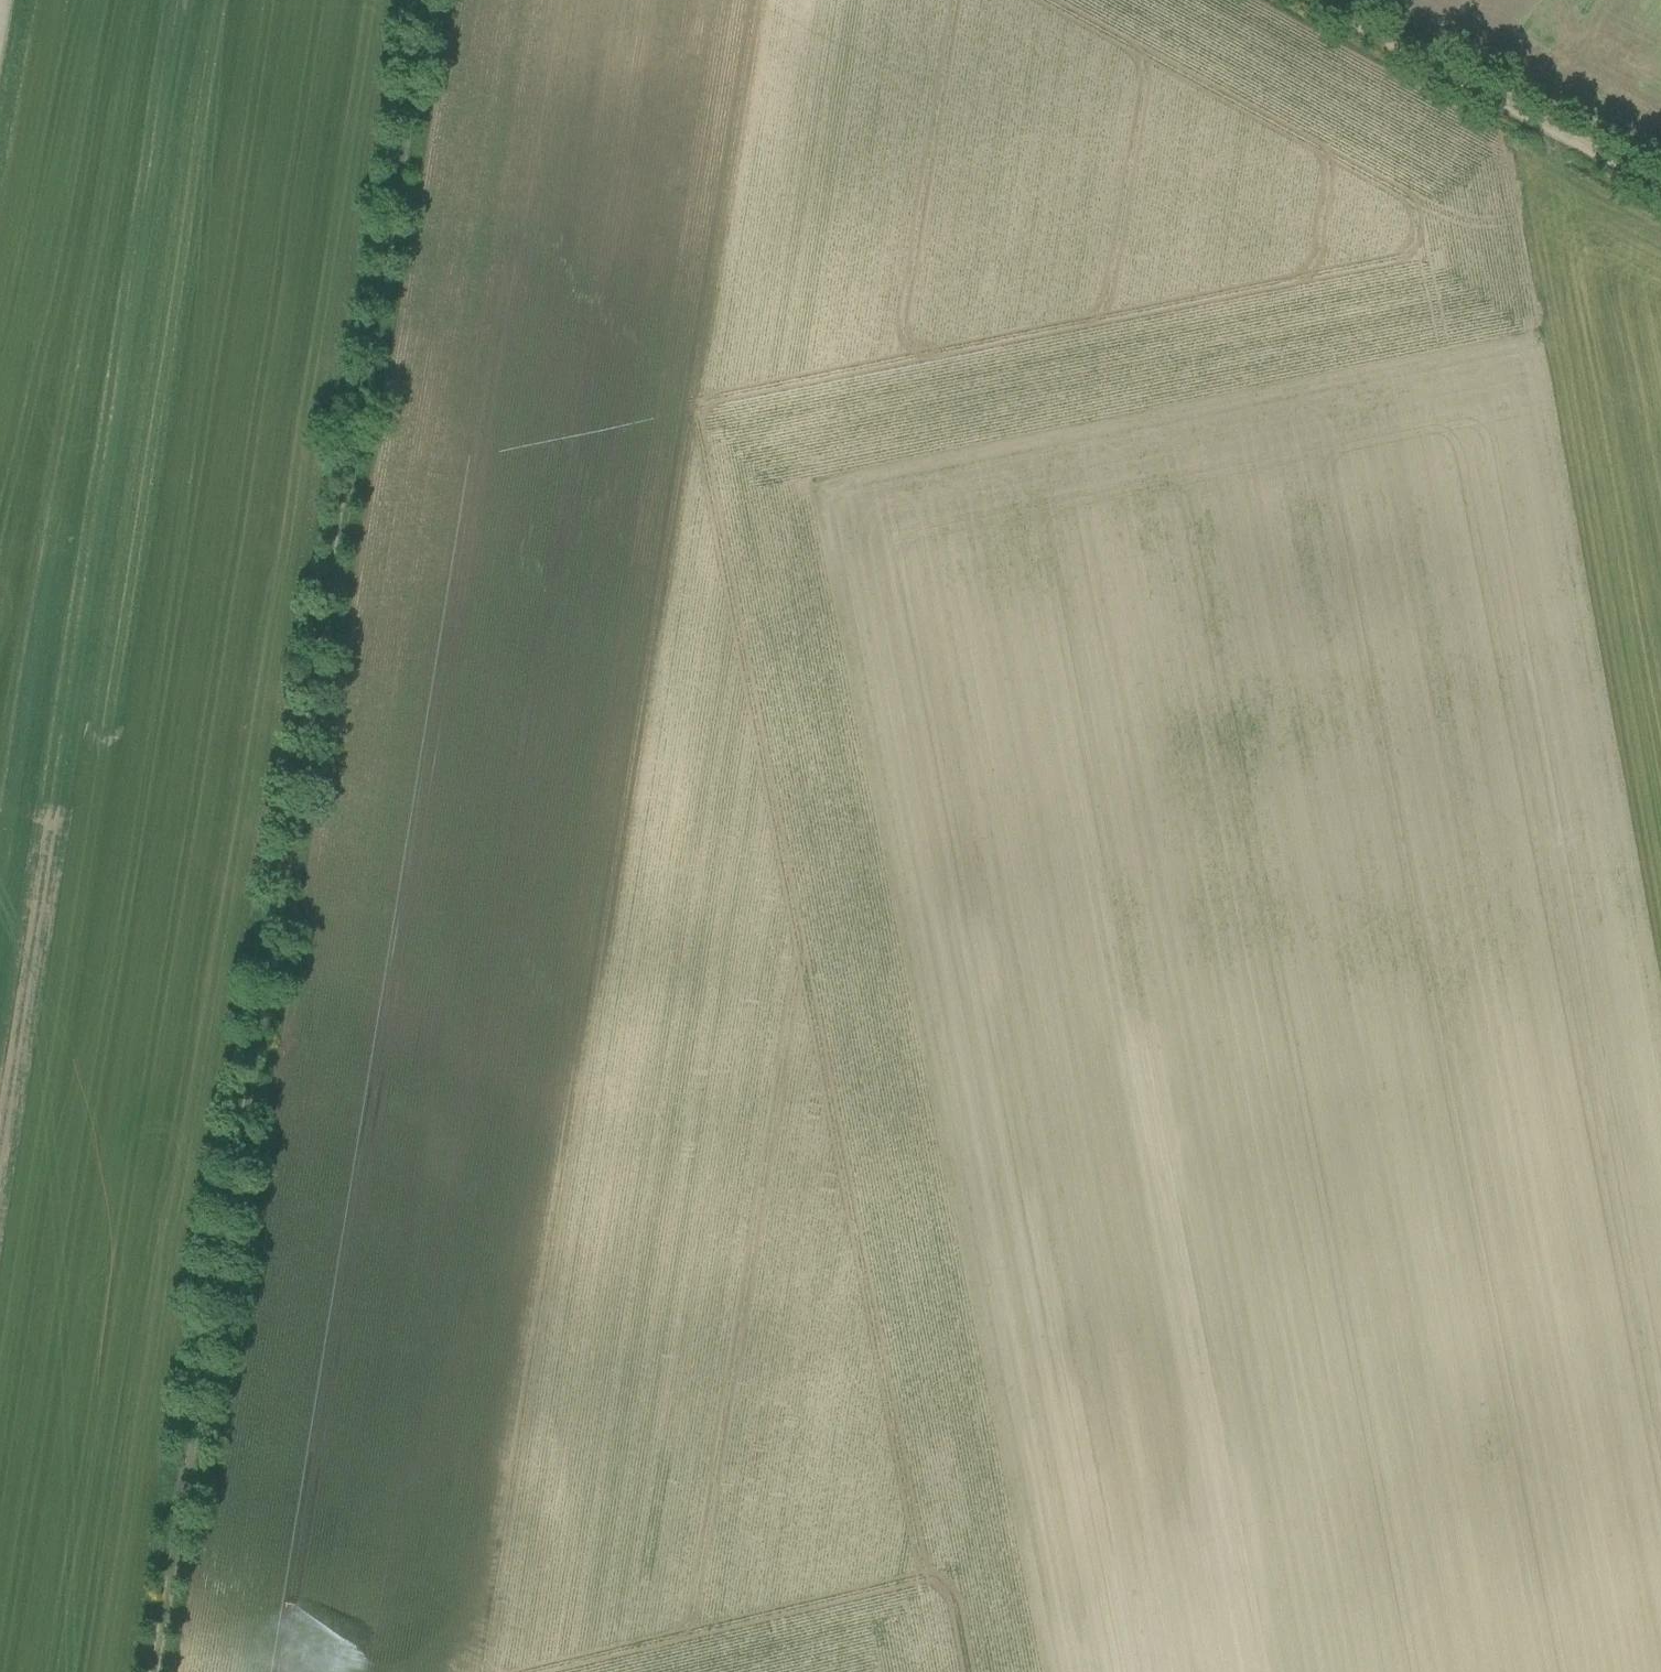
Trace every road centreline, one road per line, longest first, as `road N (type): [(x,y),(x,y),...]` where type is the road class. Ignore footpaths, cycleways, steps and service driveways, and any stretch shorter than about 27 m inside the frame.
road 1 (track): [(426,0),(152,1671)]
road 2 (track): [(1660,186),(1320,0)]

